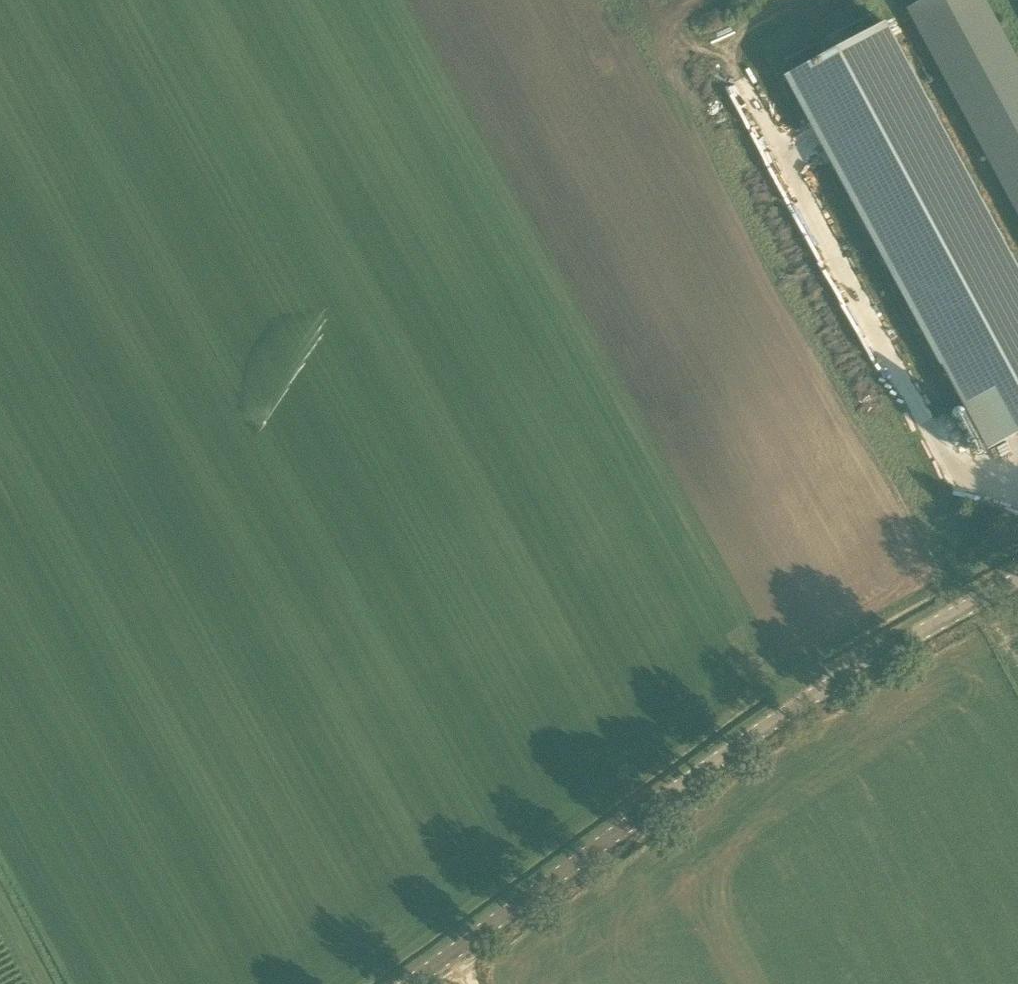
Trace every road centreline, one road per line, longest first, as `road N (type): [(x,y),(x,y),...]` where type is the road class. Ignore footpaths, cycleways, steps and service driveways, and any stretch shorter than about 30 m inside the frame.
road 1 (unclassified): [(420,983),(675,796),(878,670),(1017,596)]

